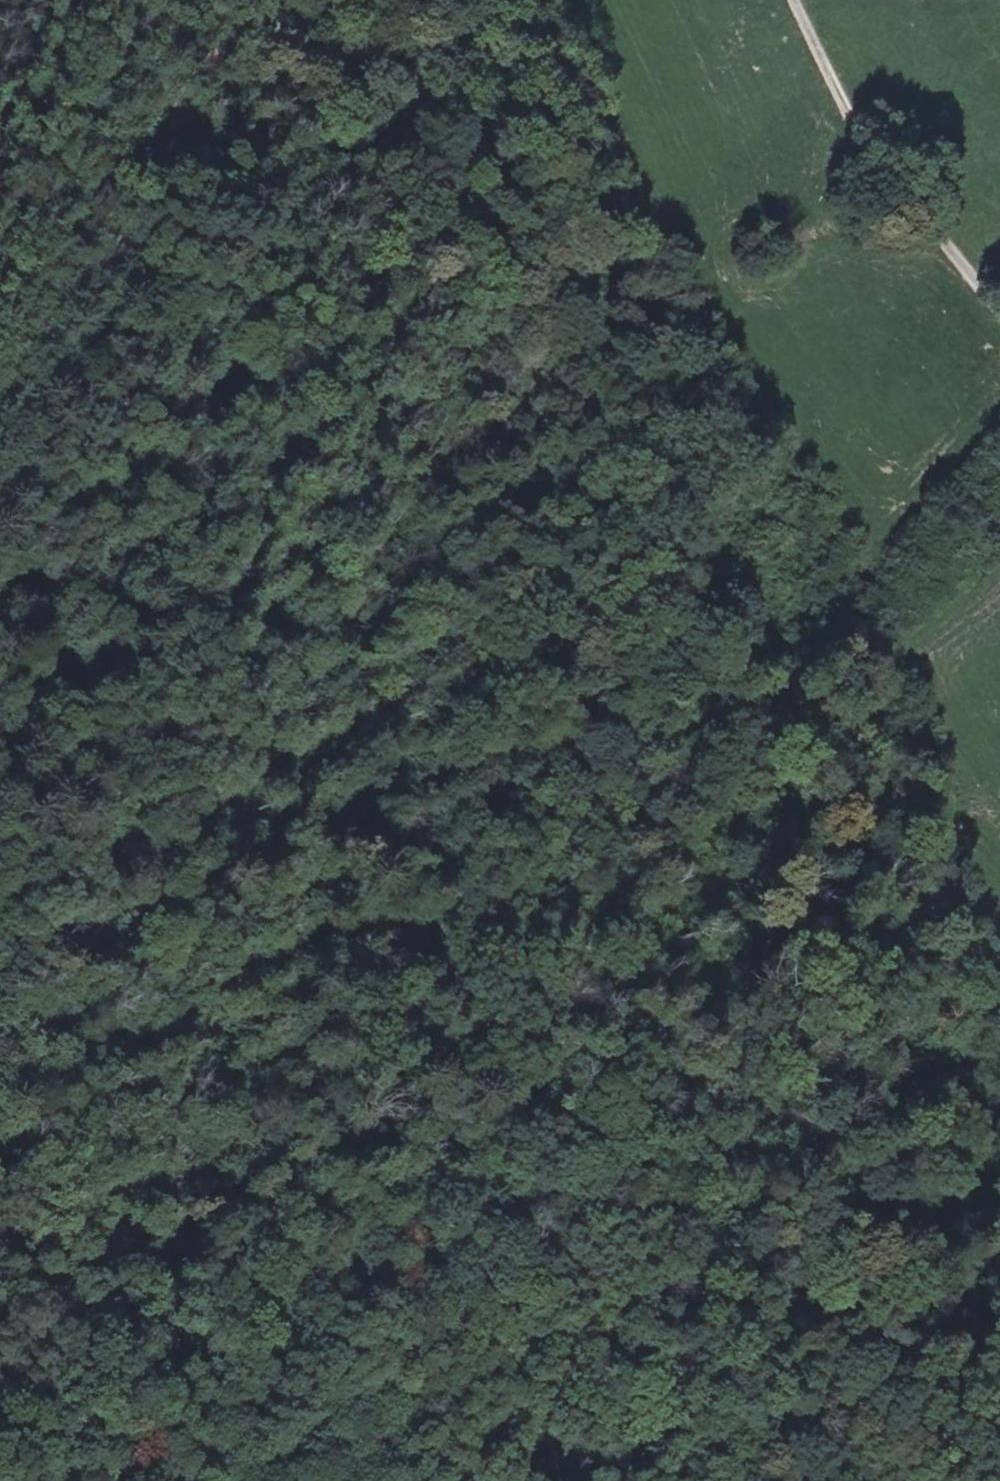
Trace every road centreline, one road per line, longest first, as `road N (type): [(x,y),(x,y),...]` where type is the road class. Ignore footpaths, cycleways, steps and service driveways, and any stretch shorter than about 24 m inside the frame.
road 1 (track): [(492,1480),(517,1075),(476,833),(454,425),(416,303),(263,0)]
road 2 (track): [(792,0),(918,217),(999,313)]

